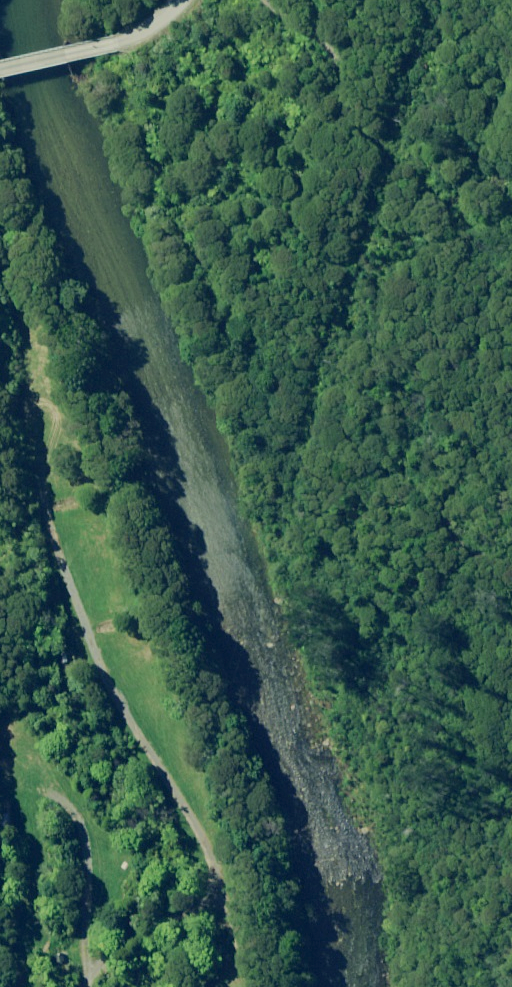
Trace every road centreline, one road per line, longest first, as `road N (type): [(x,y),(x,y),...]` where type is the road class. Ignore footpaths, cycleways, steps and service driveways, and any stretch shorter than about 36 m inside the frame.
road 1 (unclassified): [(263,0),(330,51),(343,95),(371,126),(437,255),(477,297),(486,409),(455,496),(455,542),(511,571)]
road 2 (track): [(39,451),(57,554),(100,661),(203,840),(216,885),(227,986)]
road 3 (unclassified): [(186,0),(152,32),(120,45),(0,71)]
road 4 (track): [(76,807),(100,911),(86,986)]

